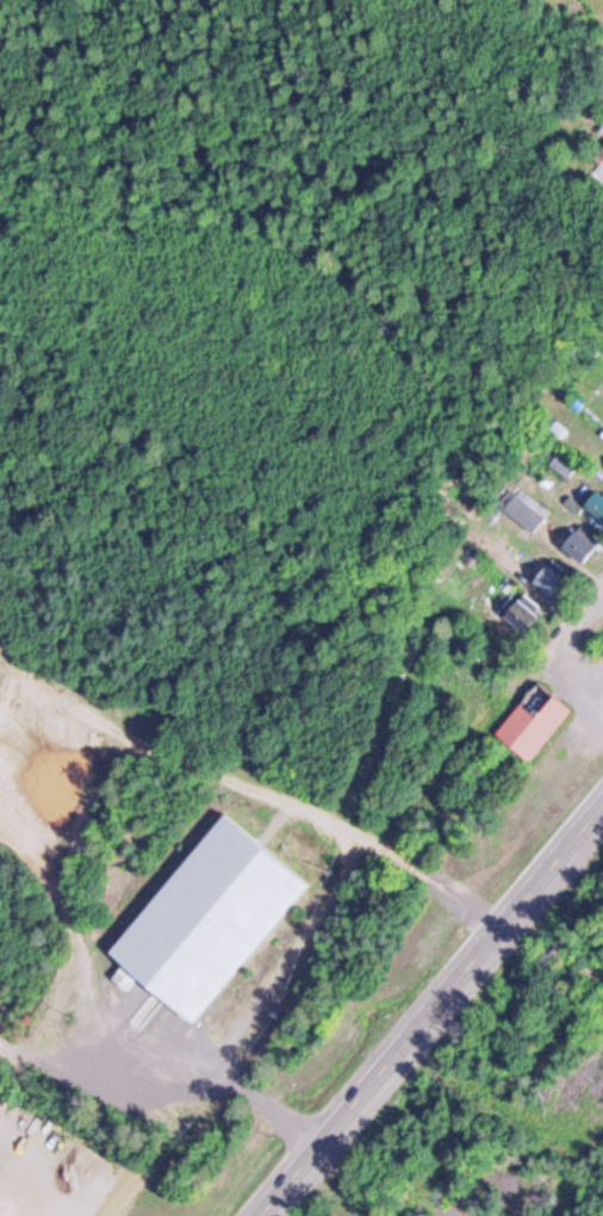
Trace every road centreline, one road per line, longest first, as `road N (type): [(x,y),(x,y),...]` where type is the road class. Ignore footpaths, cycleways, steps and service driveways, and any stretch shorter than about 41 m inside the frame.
road 1 (secondary): [(260,1215),(602,806)]

